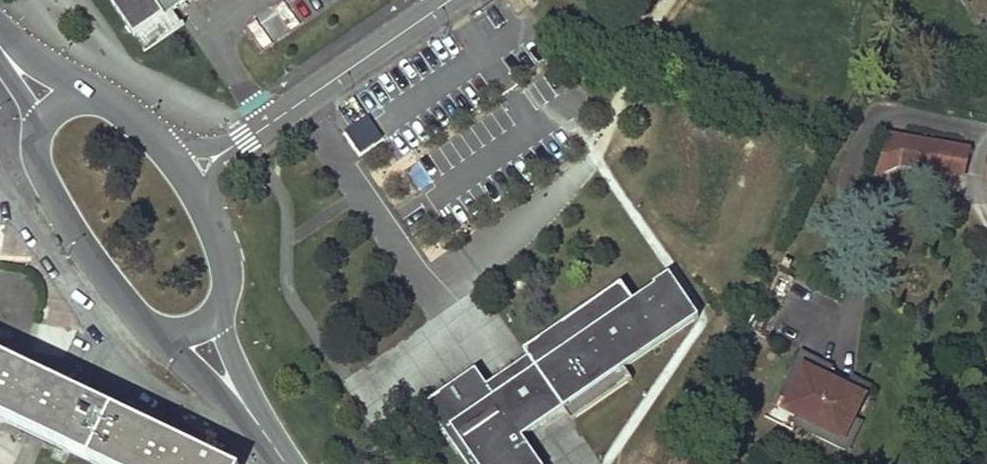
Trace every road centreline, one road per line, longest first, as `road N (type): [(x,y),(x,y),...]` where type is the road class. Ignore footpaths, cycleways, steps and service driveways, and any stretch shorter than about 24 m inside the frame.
road 1 (unclassified): [(189,177),(447,0)]
road 2 (tertiary): [(35,130),(41,169),(64,216),(129,305),(158,330)]
road 3 (tertiary): [(220,304),(224,255),(189,177)]
road 4 (tertiary): [(101,99),(59,76),(0,25)]

